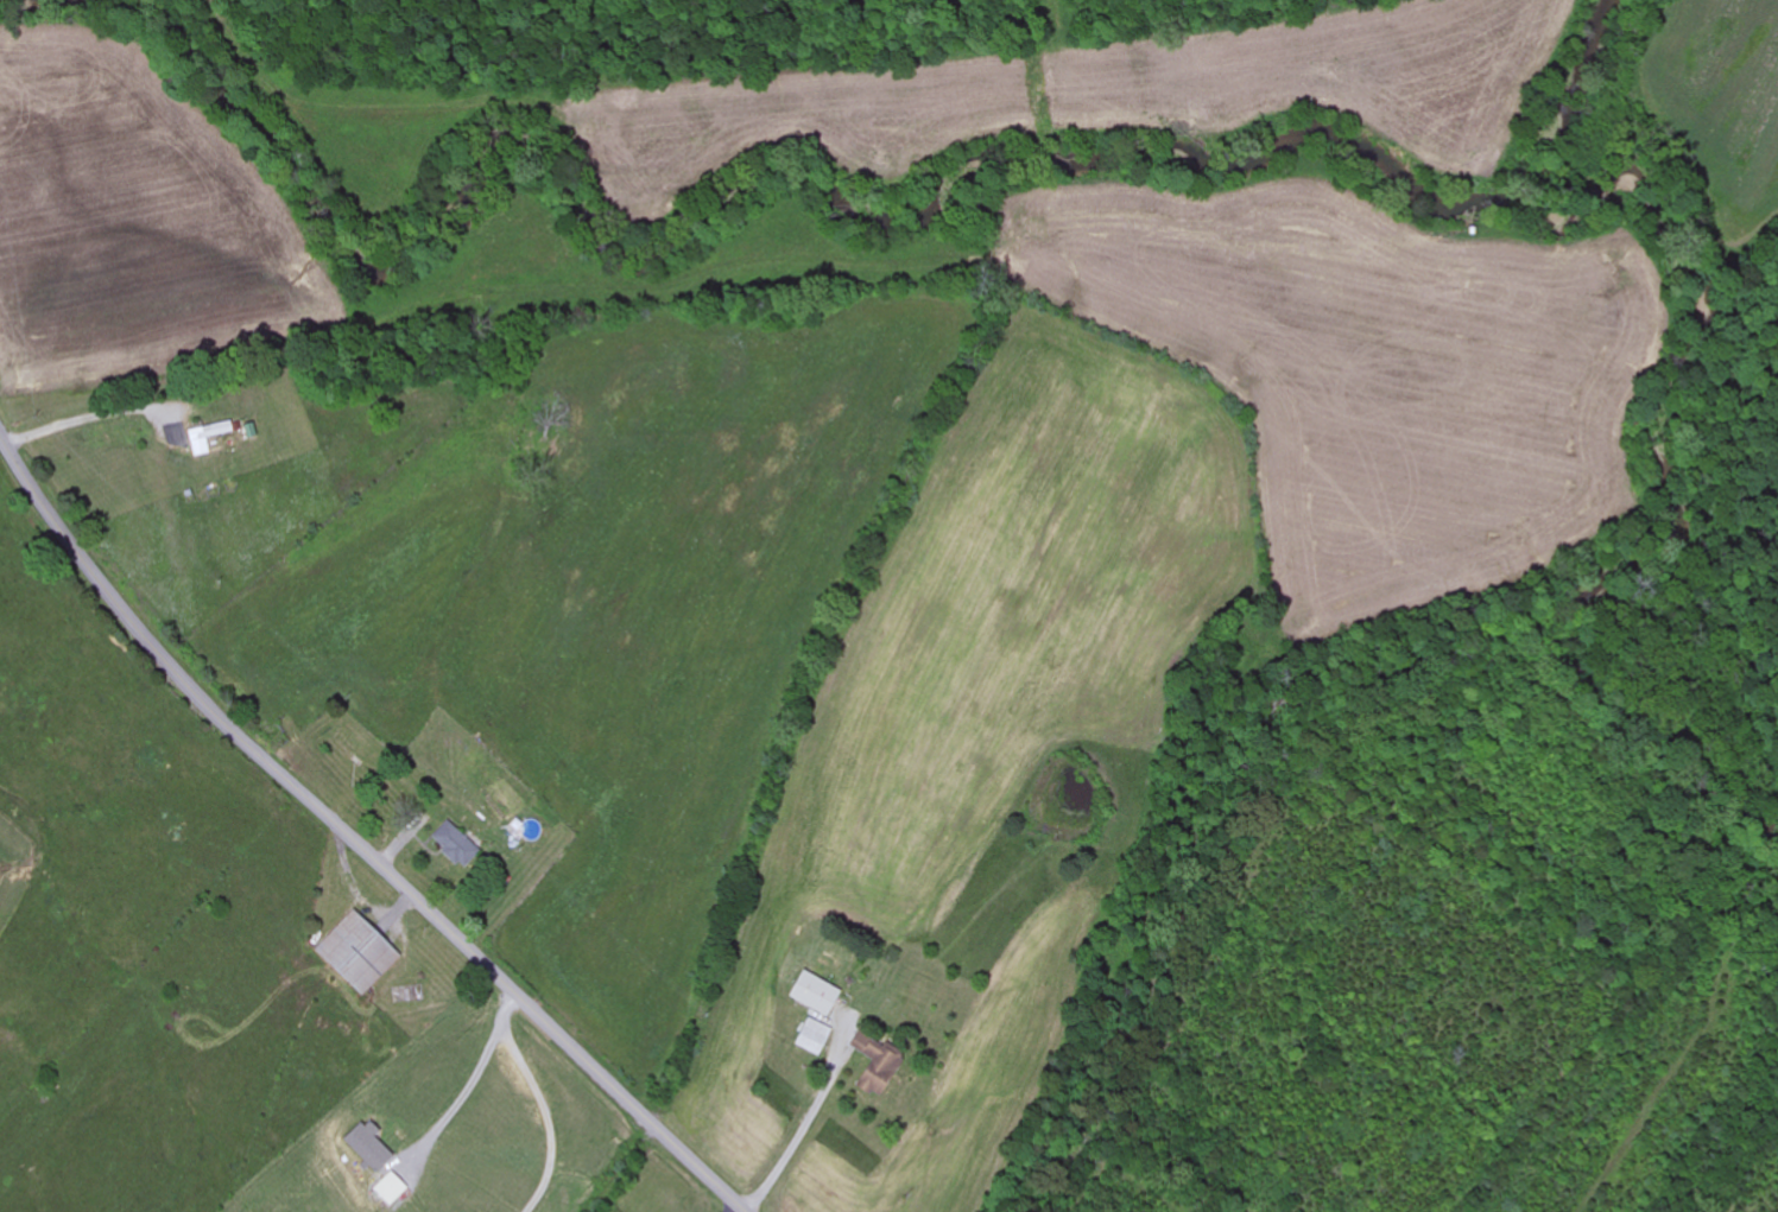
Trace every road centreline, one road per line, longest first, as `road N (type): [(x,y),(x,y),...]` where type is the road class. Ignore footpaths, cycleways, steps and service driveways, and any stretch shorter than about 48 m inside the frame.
road 1 (secondary): [(741,1211),(196,696),(88,569),(0,437)]

